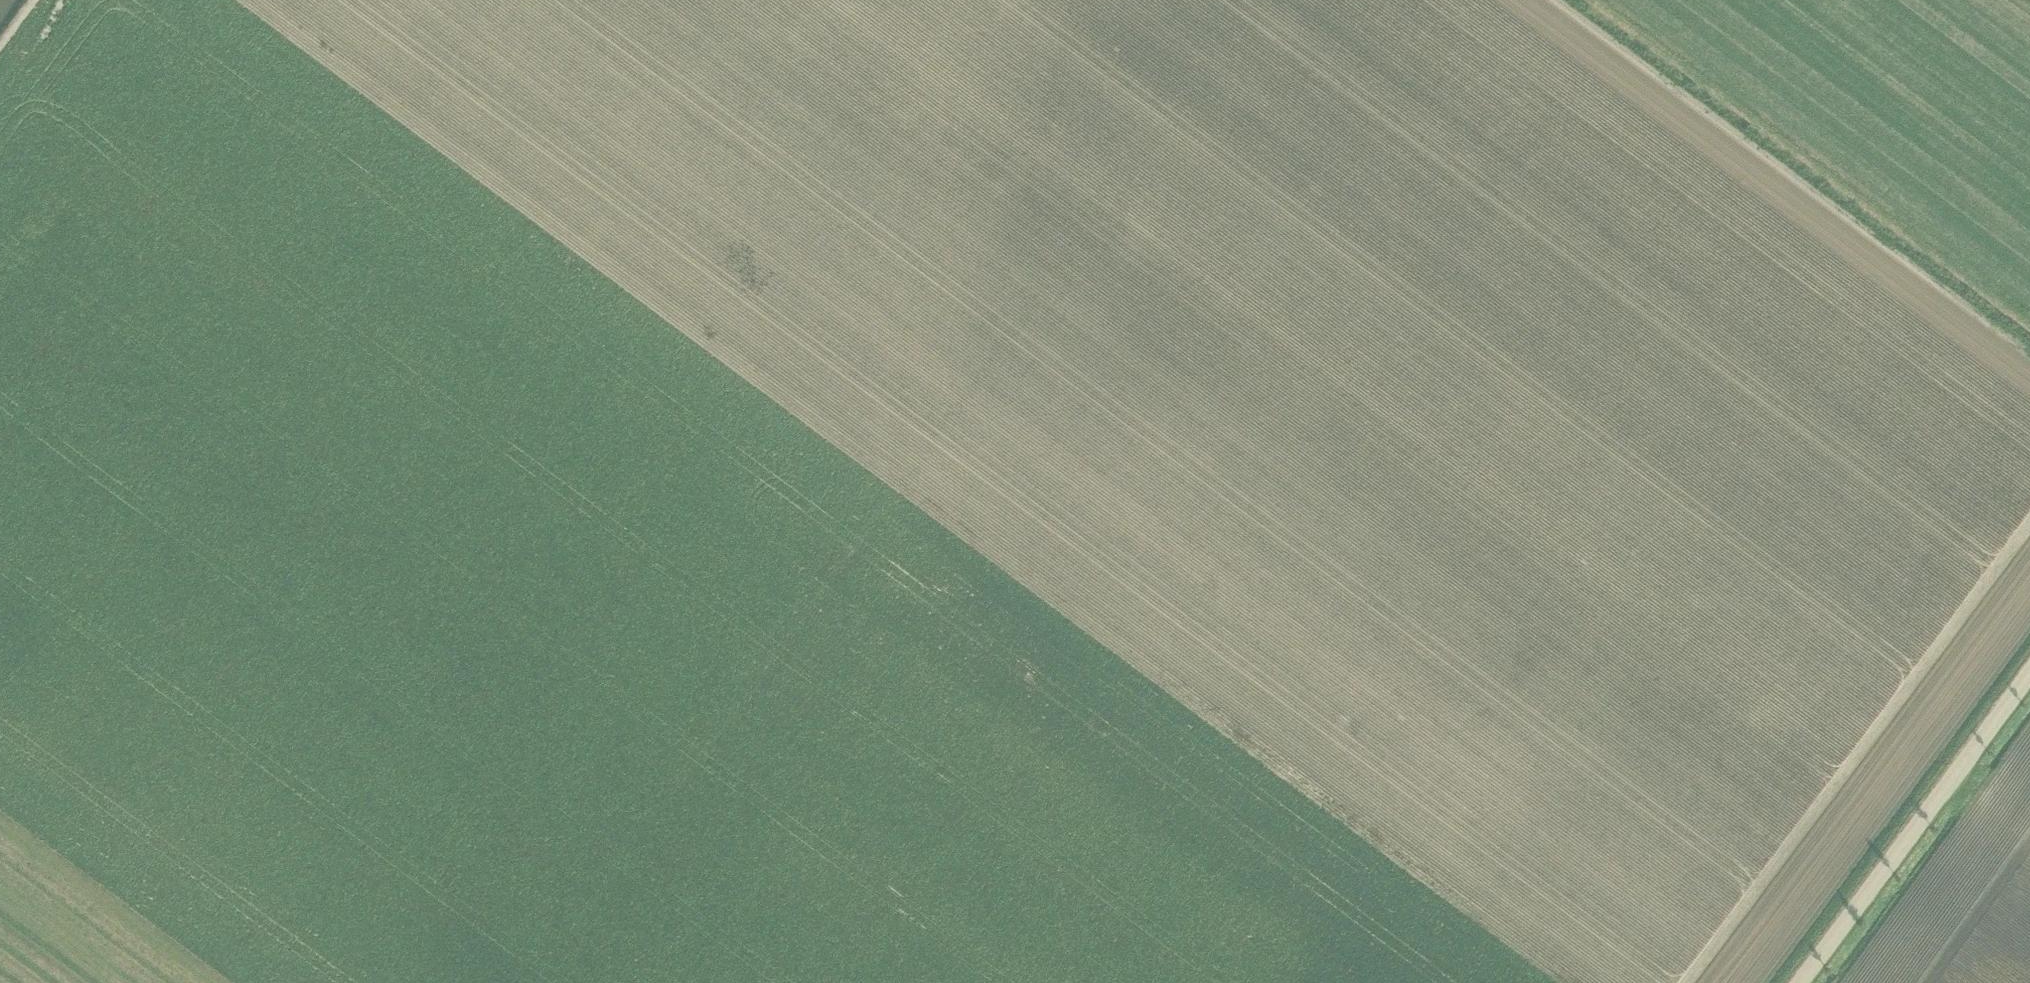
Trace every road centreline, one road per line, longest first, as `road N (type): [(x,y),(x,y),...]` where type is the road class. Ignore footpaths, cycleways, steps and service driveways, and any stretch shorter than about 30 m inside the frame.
road 1 (tertiary): [(1801,982),(2029,675)]

